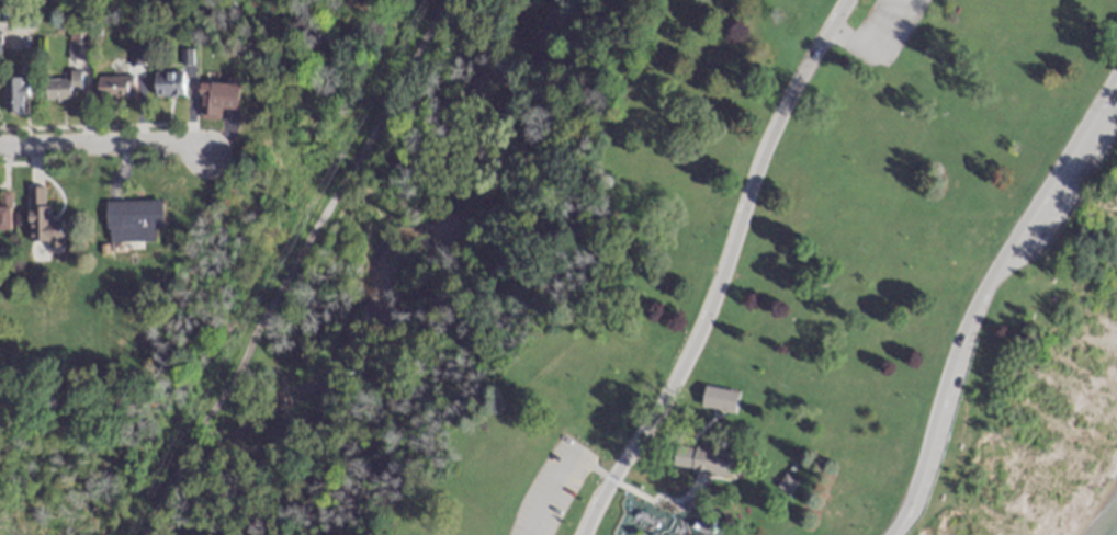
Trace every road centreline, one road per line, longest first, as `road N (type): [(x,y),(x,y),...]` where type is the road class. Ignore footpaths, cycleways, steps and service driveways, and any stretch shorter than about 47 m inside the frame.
road 1 (residential): [(847,0),(791,87),(726,270),(585,534)]
road 2 (residential): [(890,534),(918,476),(974,305),(1116,62)]
road 3 (residential): [(0,143),(166,138),(208,152)]

